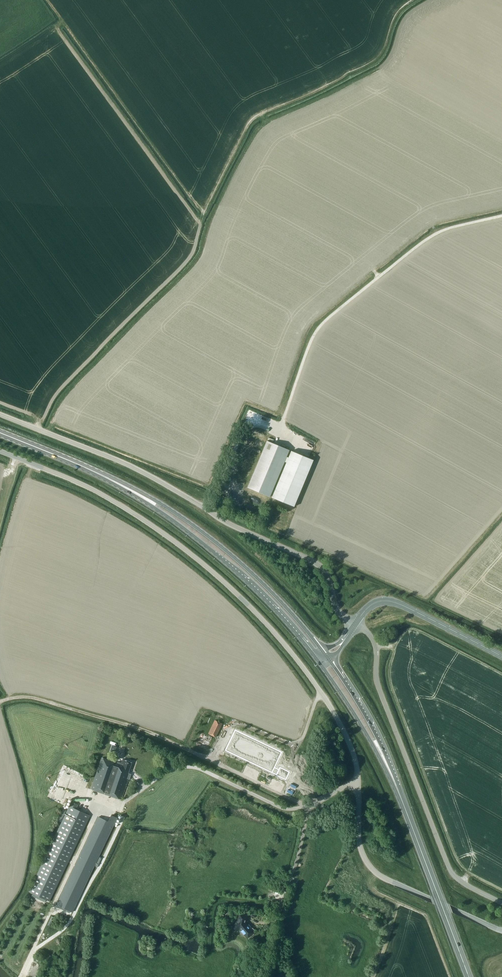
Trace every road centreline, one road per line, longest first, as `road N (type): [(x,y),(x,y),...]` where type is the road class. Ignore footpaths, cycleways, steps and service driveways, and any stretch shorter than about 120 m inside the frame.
road 1 (unclassified): [(358,783),(351,748),(321,691),(235,592),(126,509),(0,451)]
road 2 (unclassified): [(354,625),(339,611),(316,563),(229,524),(137,469),(0,414)]
road 3 (unclassified): [(501,903),(451,871),(379,687),(375,643),(354,625)]
road 4 (trunk): [(147,500),(249,583),(319,663)]
road 5 (trunk): [(324,652),(226,550),(147,500)]
road 6 (unclassified): [(501,930),(376,872),(360,845),(358,783)]
road 7 (unclassified): [(309,806),(282,808),(186,767),(127,800)]
road 8 (trunk): [(469,976),(405,808)]
road 9 (secondary): [(354,625),(370,606),(395,602),(501,657)]
road 10 (trunk): [(319,663),(405,808)]
road 11 (trunk): [(405,808),(373,729),(329,660)]
road 12 (trunk): [(147,500),(0,432)]

